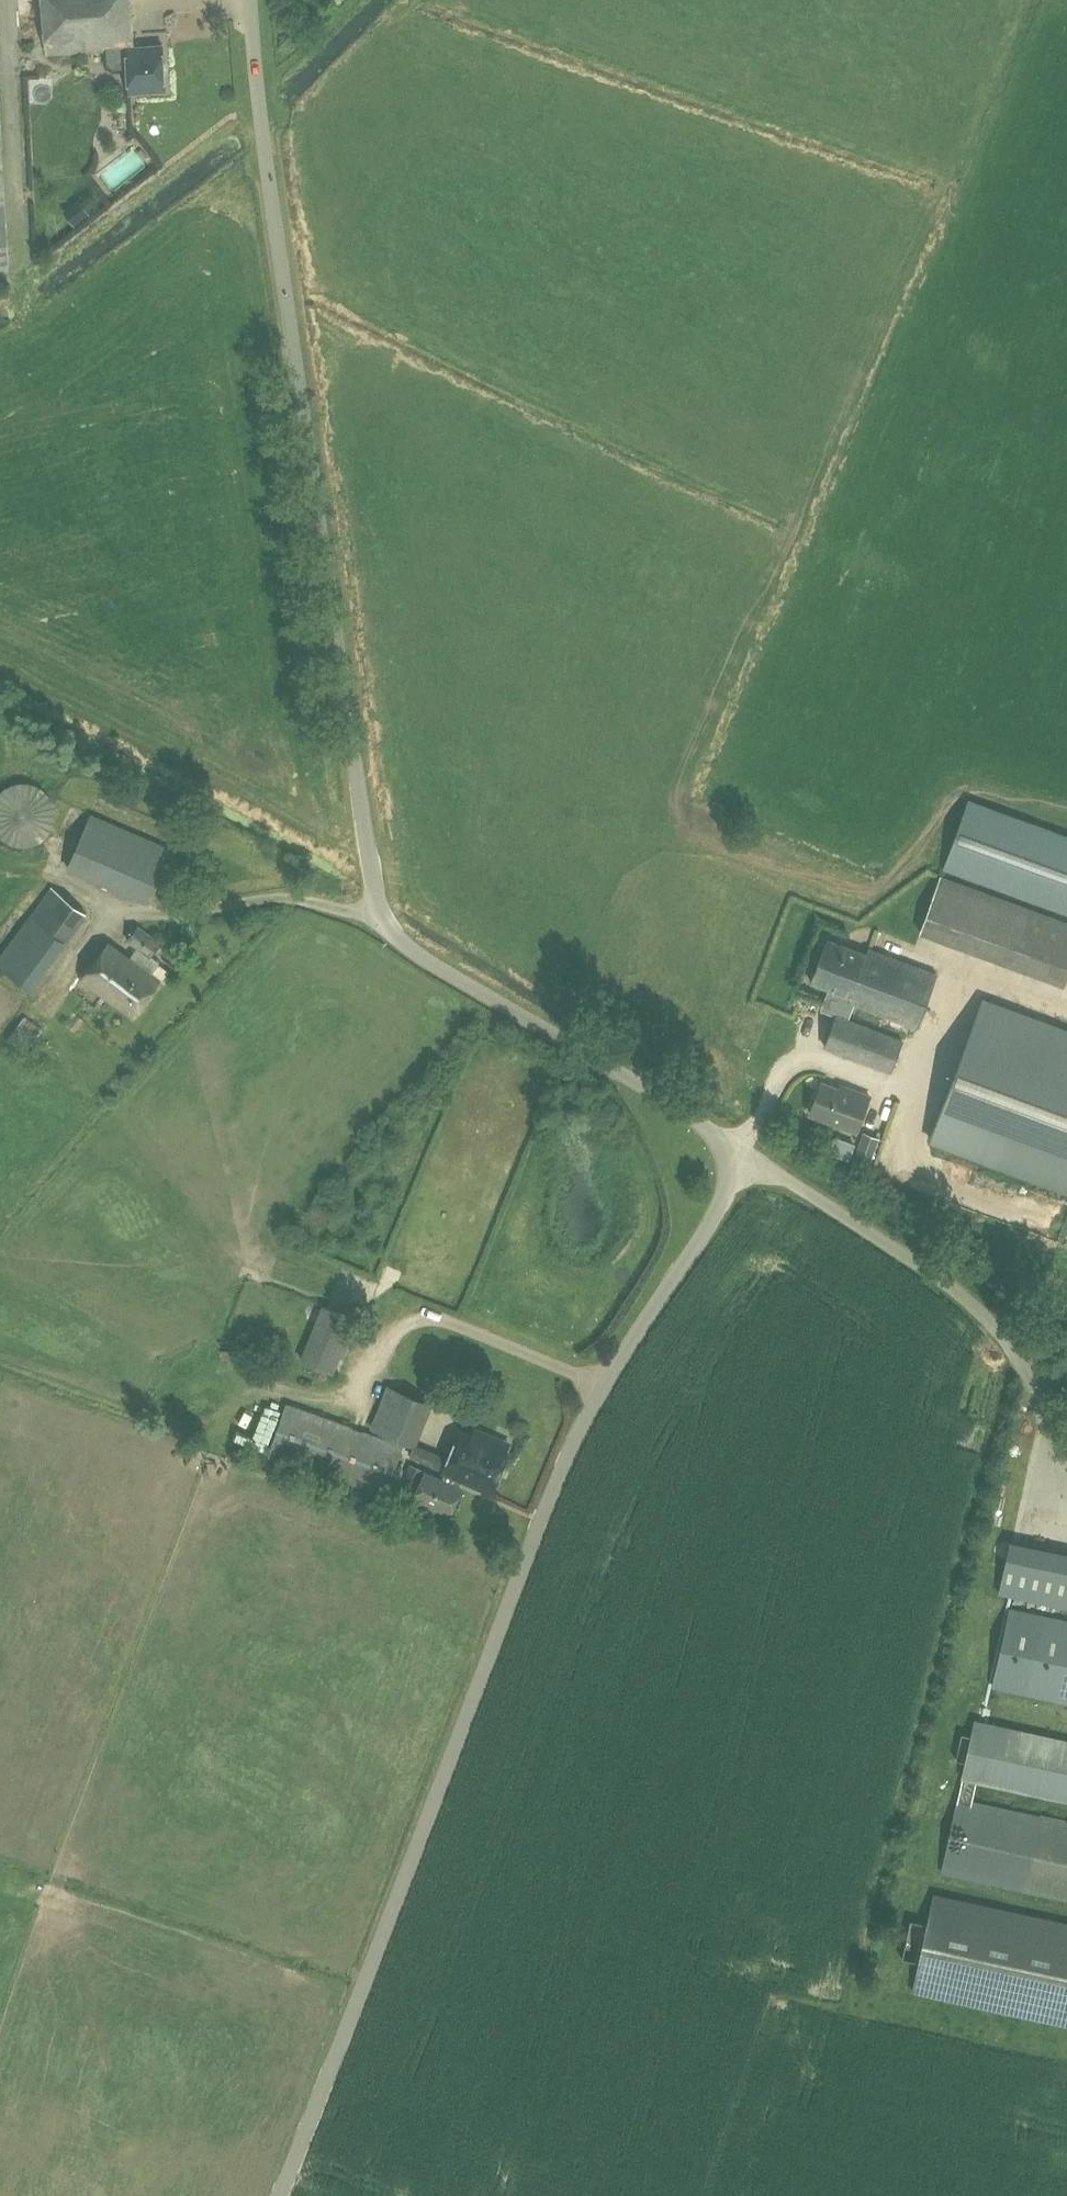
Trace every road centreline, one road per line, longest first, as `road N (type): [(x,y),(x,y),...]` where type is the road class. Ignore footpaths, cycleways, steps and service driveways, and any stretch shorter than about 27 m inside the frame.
road 1 (unclassified): [(281,2195),(518,1579),(603,1392),(724,1194),(730,1156),(712,1132),(382,929),(370,895),(259,126),(250,0)]

